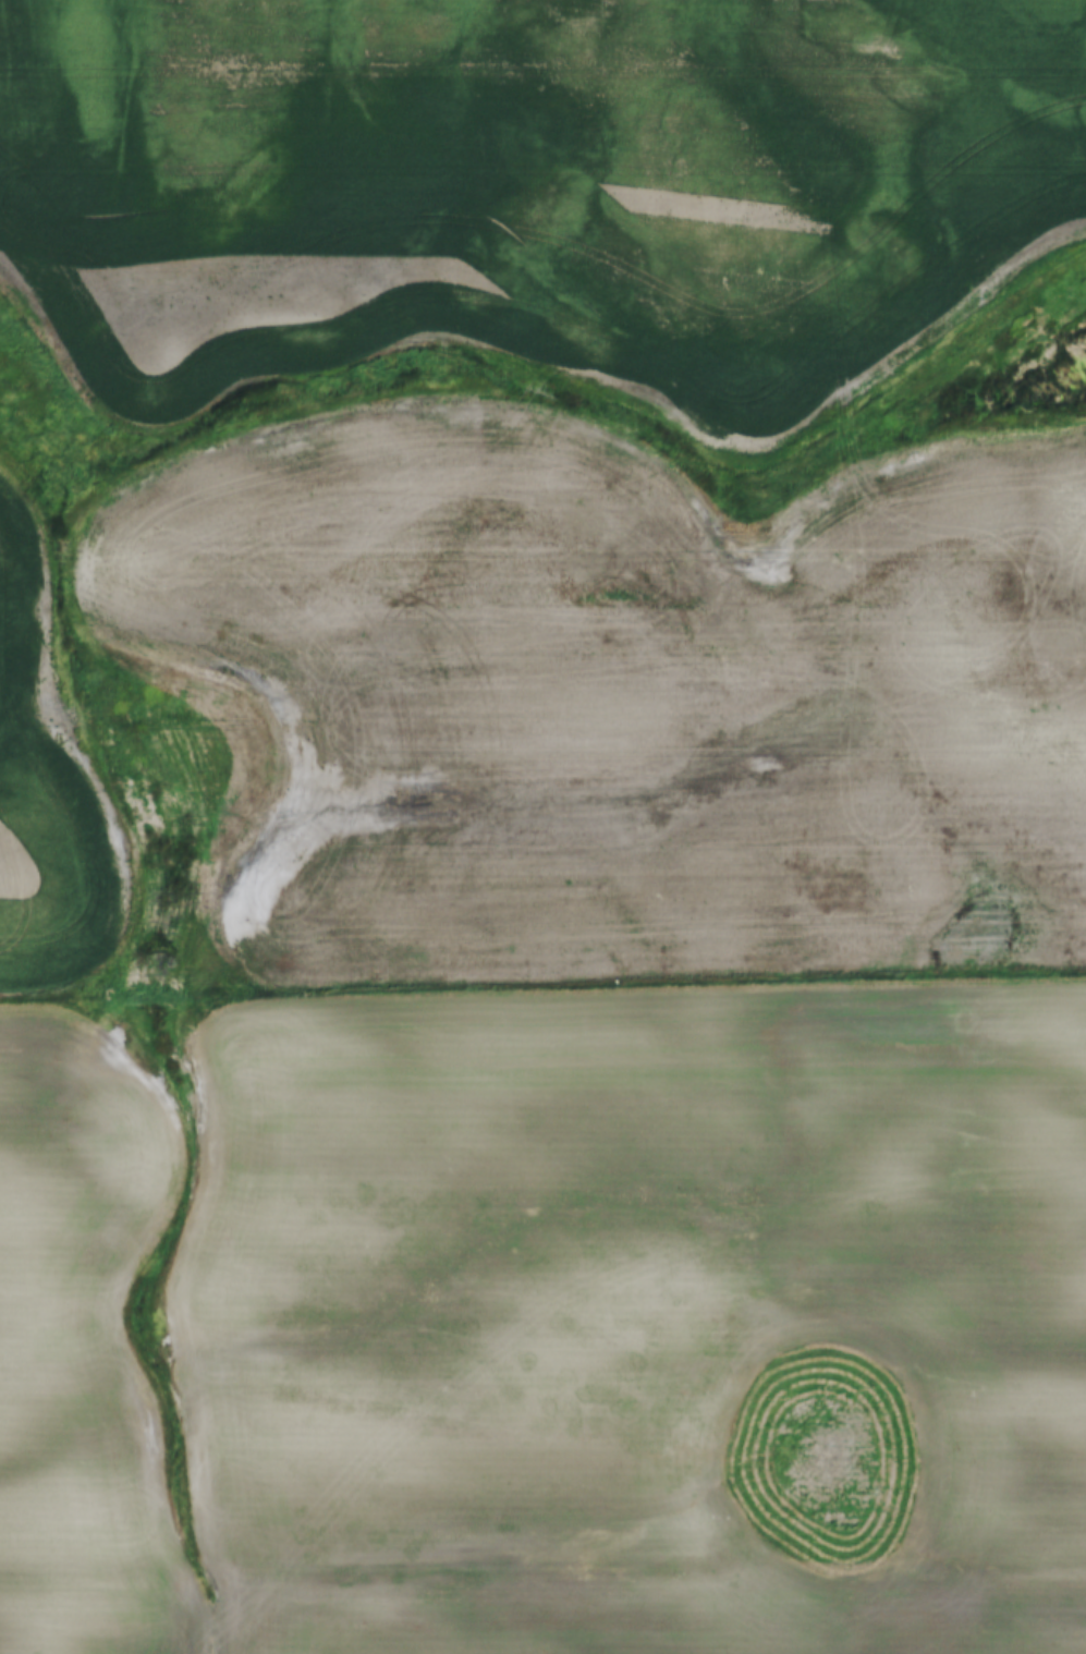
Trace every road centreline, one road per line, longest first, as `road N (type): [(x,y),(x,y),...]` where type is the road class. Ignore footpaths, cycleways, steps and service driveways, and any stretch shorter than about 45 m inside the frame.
road 1 (track): [(1085,274),(1008,354),(999,391),(1009,449),(1085,522)]

